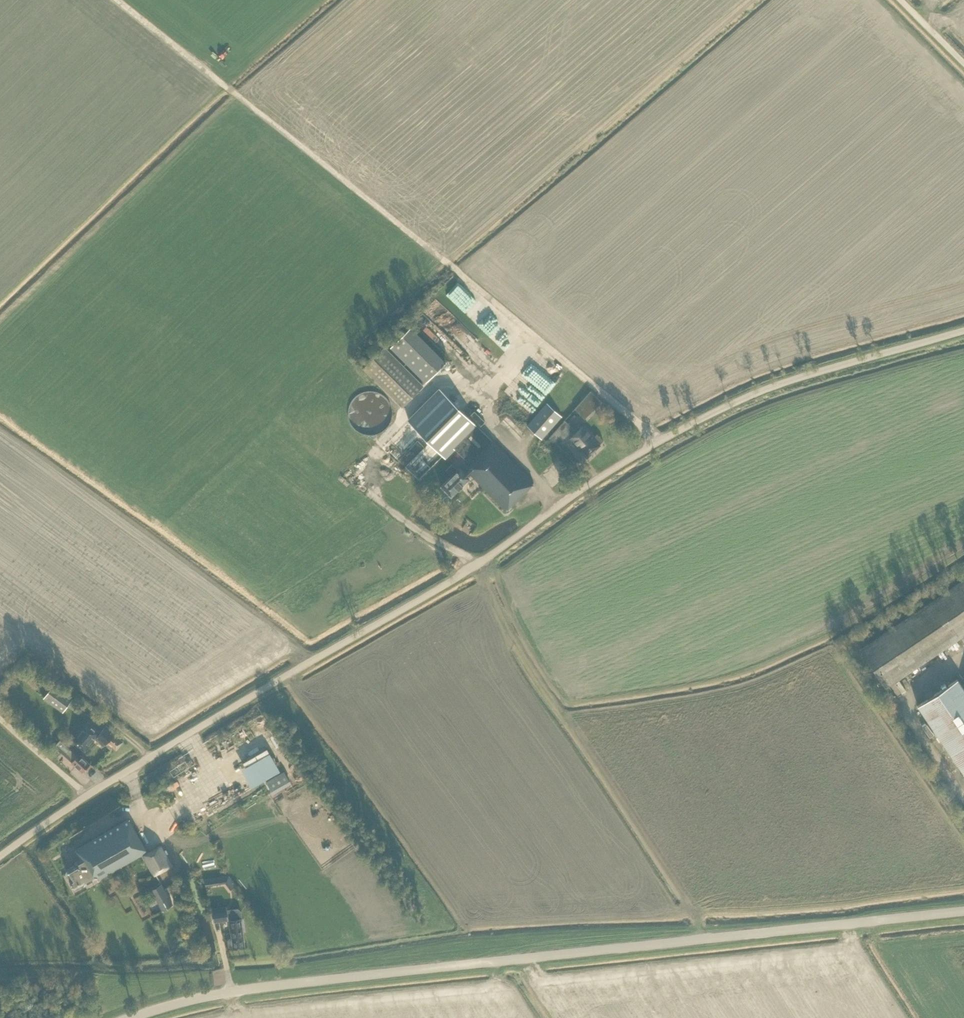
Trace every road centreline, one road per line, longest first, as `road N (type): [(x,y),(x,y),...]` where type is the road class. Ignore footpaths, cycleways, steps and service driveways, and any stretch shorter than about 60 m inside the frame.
road 1 (unclassified): [(0,859),(87,795),(475,567),(658,443),(796,378),(963,331)]
road 2 (tertiary): [(128,1017),(272,986),(963,911)]
road 3 (track): [(658,443),(438,254),(117,0)]

